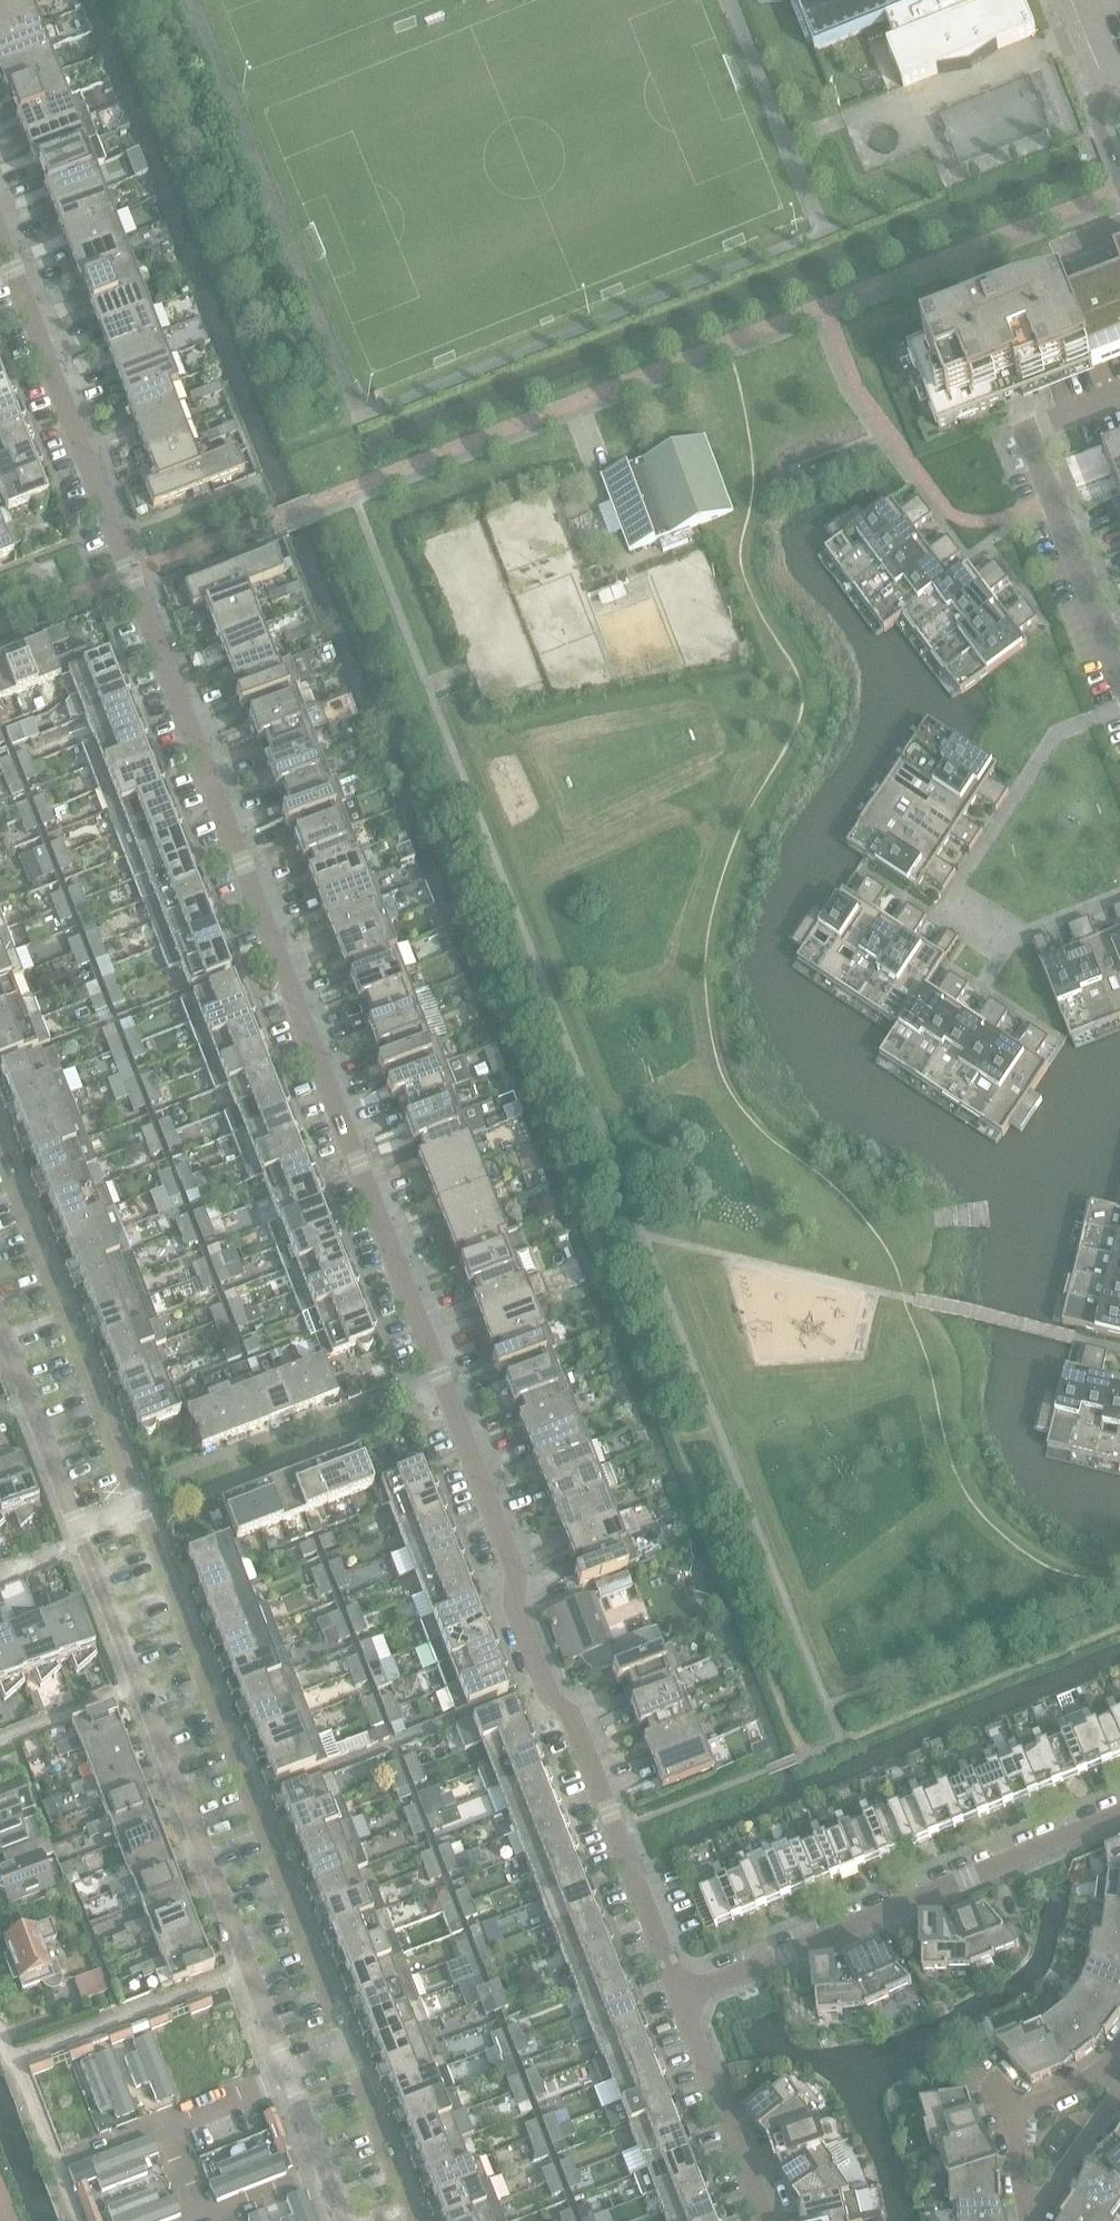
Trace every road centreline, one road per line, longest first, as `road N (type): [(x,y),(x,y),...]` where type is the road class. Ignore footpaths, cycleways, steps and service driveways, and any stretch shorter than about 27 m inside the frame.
road 1 (residential): [(681,1998),(574,1721),(541,1687),(514,1607),(513,1564),(0,240)]
road 2 (residential): [(350,2046),(139,1498)]
road 3 (residential): [(681,1998),(1119,1814)]
road 4 (residential): [(139,1684),(288,2070)]
road 5 (residential): [(139,1498),(0,1137)]
road 6 (residential): [(1029,434),(1119,668)]
road 7 (residential): [(769,2220),(681,1998)]
road 8 (residential): [(1119,2057),(1008,2111),(1030,2211)]
road 9 (residential): [(0,1325),(76,1522)]
road 10 (residential): [(417,2220),(350,2046)]
road 11 (residential): [(1030,2211),(1118,2091),(1119,2057)]
road 12 (residential): [(83,1540),(139,1684)]
road 13 (residential): [(0,1741),(139,1684)]
road 14 (residential): [(288,2070),(162,2119)]
road 15 (residential): [(326,2169),(200,2217)]

